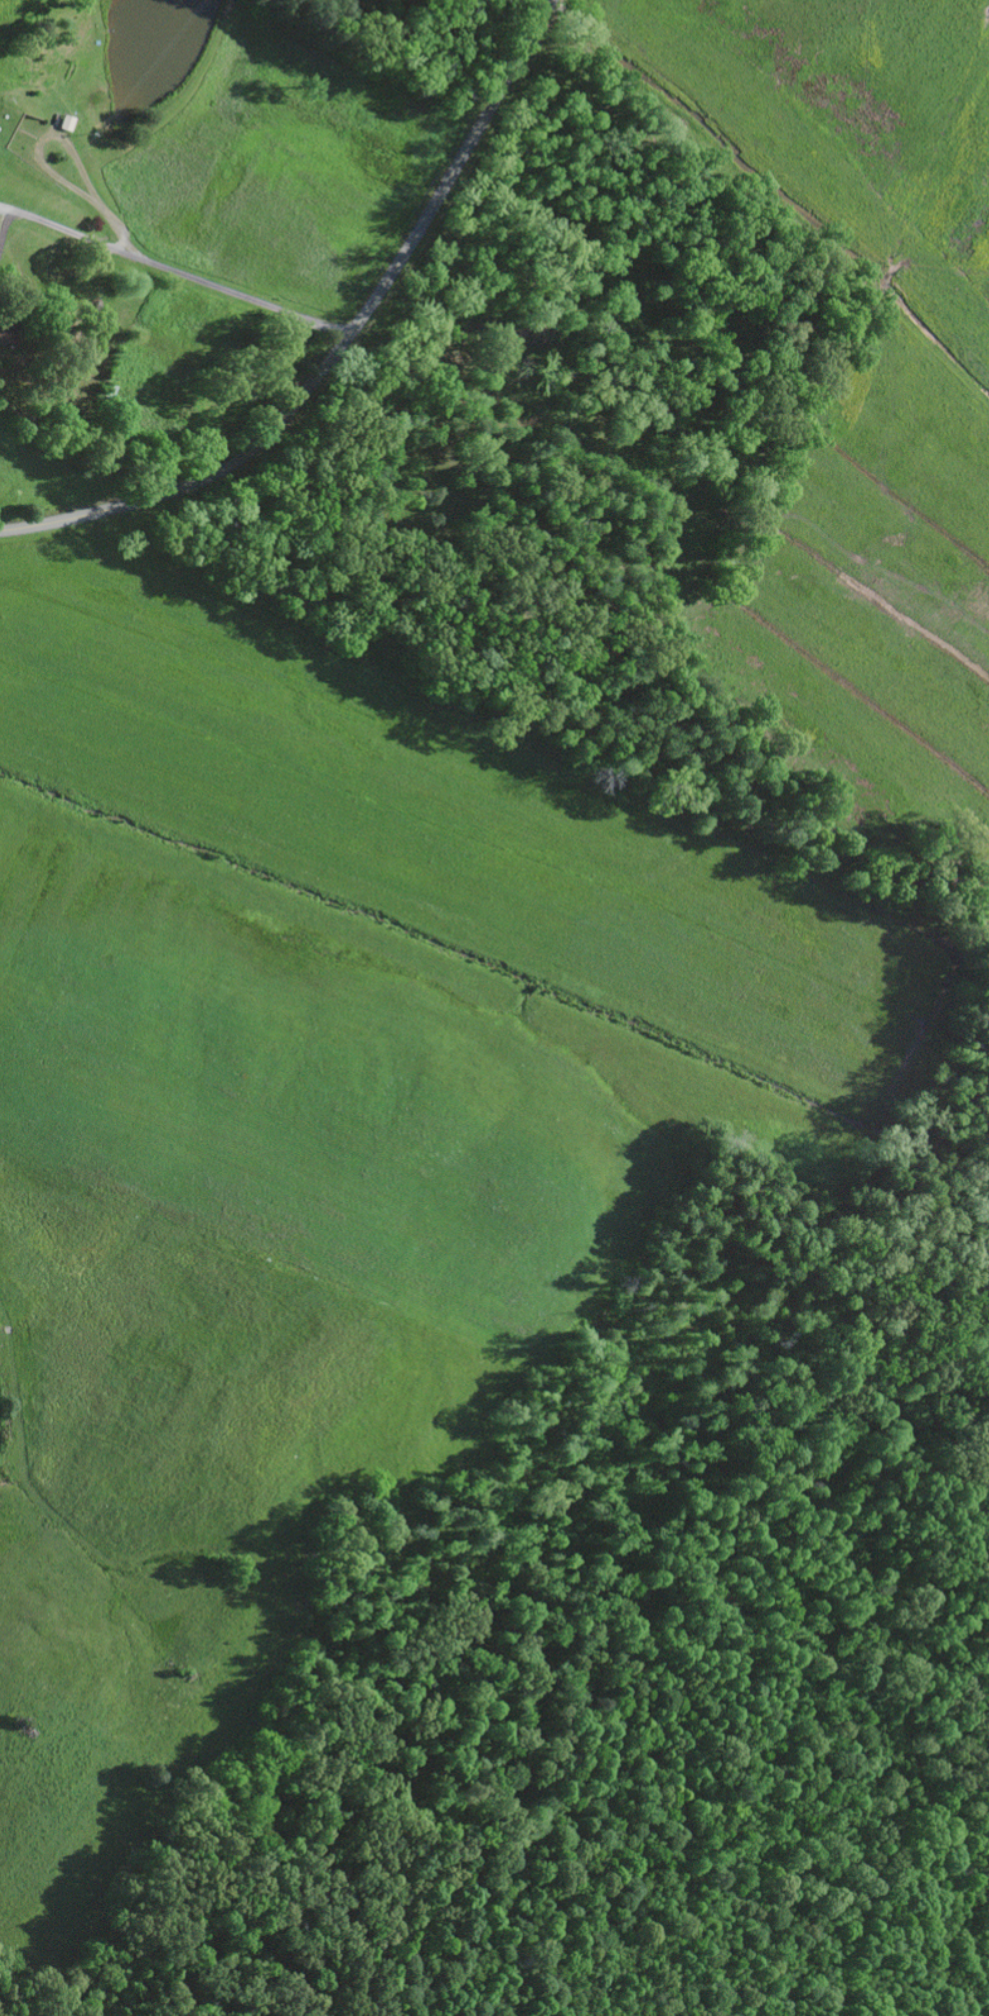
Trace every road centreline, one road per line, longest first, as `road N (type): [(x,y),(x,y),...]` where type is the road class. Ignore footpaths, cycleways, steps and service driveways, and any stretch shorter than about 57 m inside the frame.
road 1 (secondary): [(0,528),(167,490),(210,475),(268,438),(386,275),(547,0)]

